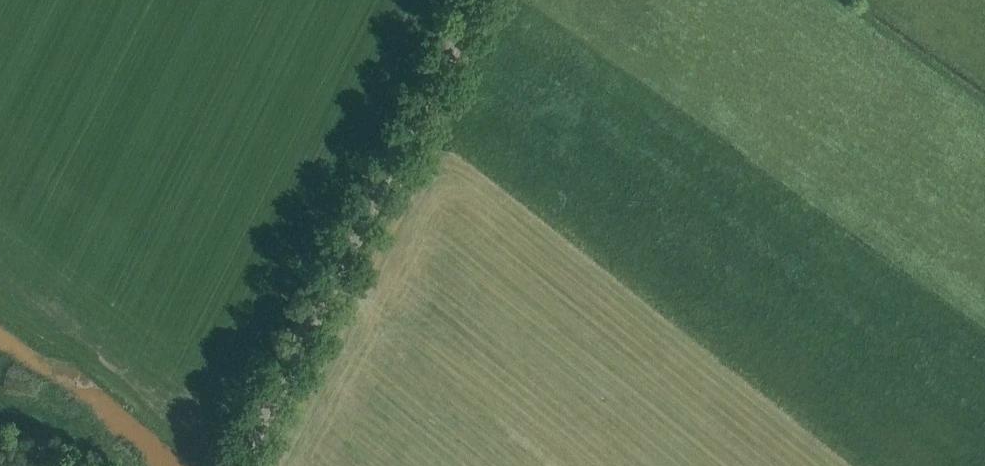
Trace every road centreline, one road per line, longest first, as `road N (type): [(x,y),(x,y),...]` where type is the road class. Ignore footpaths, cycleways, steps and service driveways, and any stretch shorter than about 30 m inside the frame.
road 1 (unclassified): [(243,465),(477,0)]

